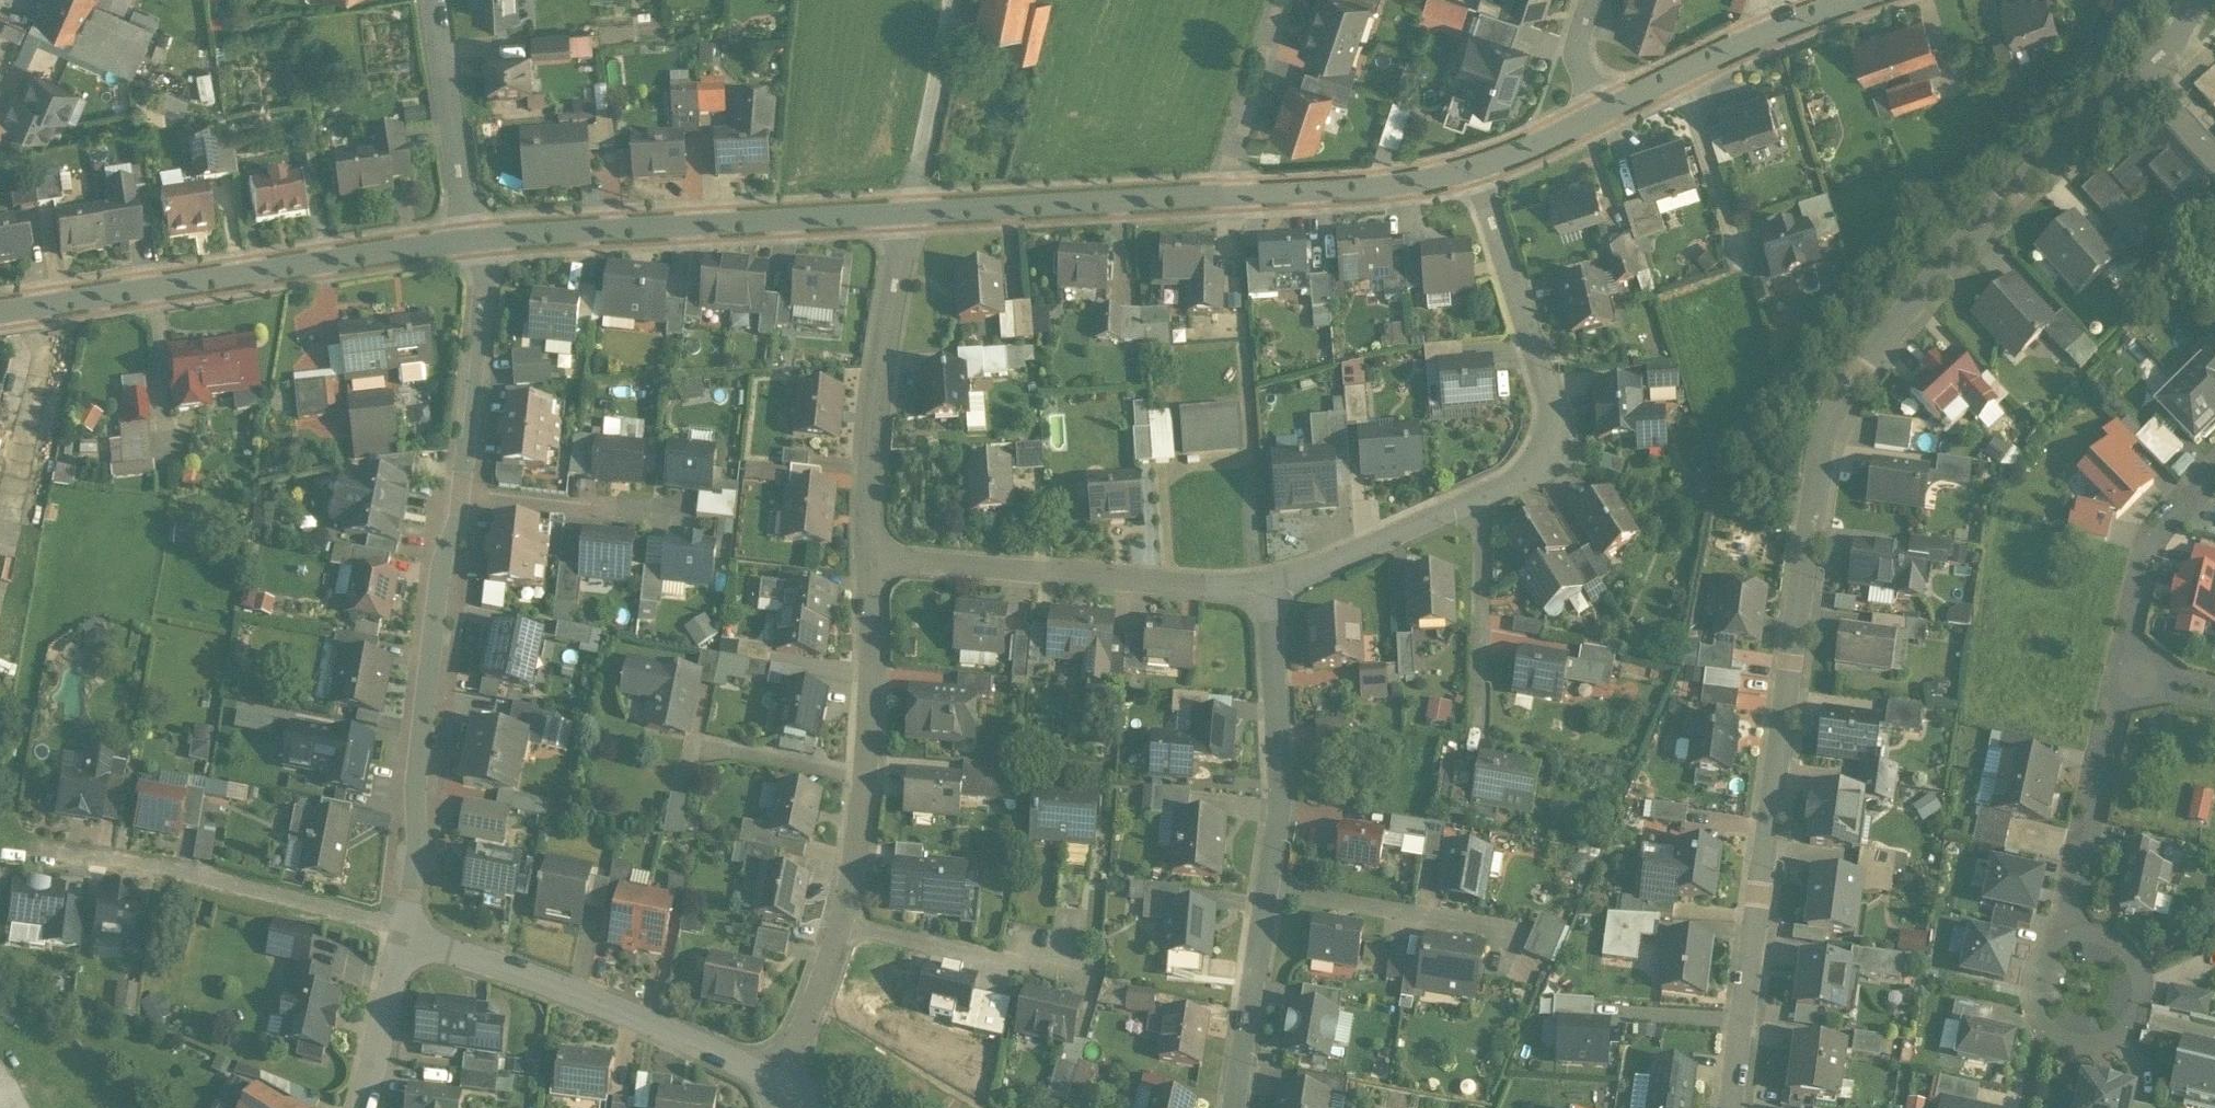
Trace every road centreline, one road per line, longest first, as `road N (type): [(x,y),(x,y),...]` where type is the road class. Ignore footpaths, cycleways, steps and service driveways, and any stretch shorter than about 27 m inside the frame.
road 1 (residential): [(2194,0),(2168,63),(1961,243),(1840,397),(1826,441),(1789,676),(1730,1107)]
road 2 (residential): [(1274,576),(1483,491),(1547,447),(1549,389),(1471,174)]
road 3 (tertiary): [(474,241),(0,312)]
road 4 (residential): [(403,931),(443,559),(460,488)]
road 5 (tertiary): [(907,219),(474,241)]
road 6 (residential): [(792,1078),(524,969),(403,931)]
road 7 (residential): [(870,556),(1204,583),(1274,576)]
road 8 (residential): [(403,931),(200,880),(29,853)]
road 9 (residential): [(907,219),(881,366),(870,556)]
road 10 (residential): [(1274,576),(1285,748),(1266,886)]
road 11 (tertiary): [(1213,199),(907,219)]
road 12 (tertiary): [(1856,0),(1596,114)]
road 13 (residential): [(2126,672),(2065,935)]
road 14 (tertiary): [(1471,174),(1213,199)]
road 15 (residential): [(460,488),(484,271),(474,241)]
road 16 (residential): [(434,0),(474,241)]
road 17 (residential): [(1266,886),(1504,921)]
road 18 (residential): [(2045,1027),(2071,1042),(2101,1042),(2126,1027),(2140,1000),(2139,971),(2122,946),(2095,933),(2065,935)]
road 19 (residential): [(2214,465),(2152,534),(2126,672)]
road 20 (residential): [(840,916),(1064,963)]
road 21 (residential): [(1266,886),(1232,1107)]
road 22 (residential): [(950,0),(907,219)]
road 23 (residential): [(870,556),(860,776)]
road 24 (residential): [(460,488),(670,505)]
road 25 (residential): [(1213,199),(1279,0)]
road 26 (residential): [(361,1107),(403,931)]
road 27 (residential): [(840,916),(792,1078)]
road 28 (residential): [(860,776),(702,742)]
road 29 (residential): [(860,776),(840,916)]
road 30 (tertiary): [(1596,114),(1471,174)]

